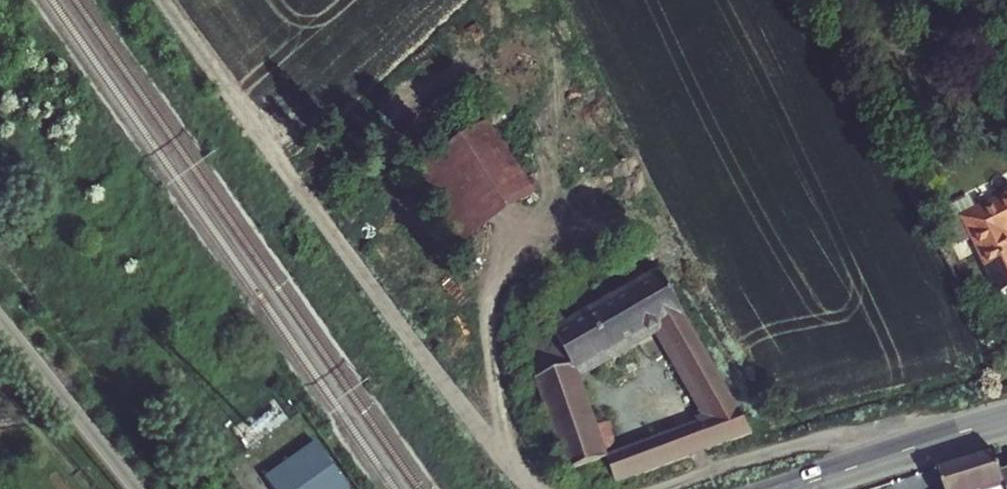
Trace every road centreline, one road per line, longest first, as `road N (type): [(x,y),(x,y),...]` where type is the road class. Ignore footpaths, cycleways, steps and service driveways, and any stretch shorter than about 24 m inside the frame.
road 1 (track): [(177,0),(484,442),(533,488)]
road 2 (track): [(669,488),(803,449),(918,447)]
road 3 (tertiary): [(1006,423),(788,488)]
road 4 (residential): [(0,317),(136,488)]

